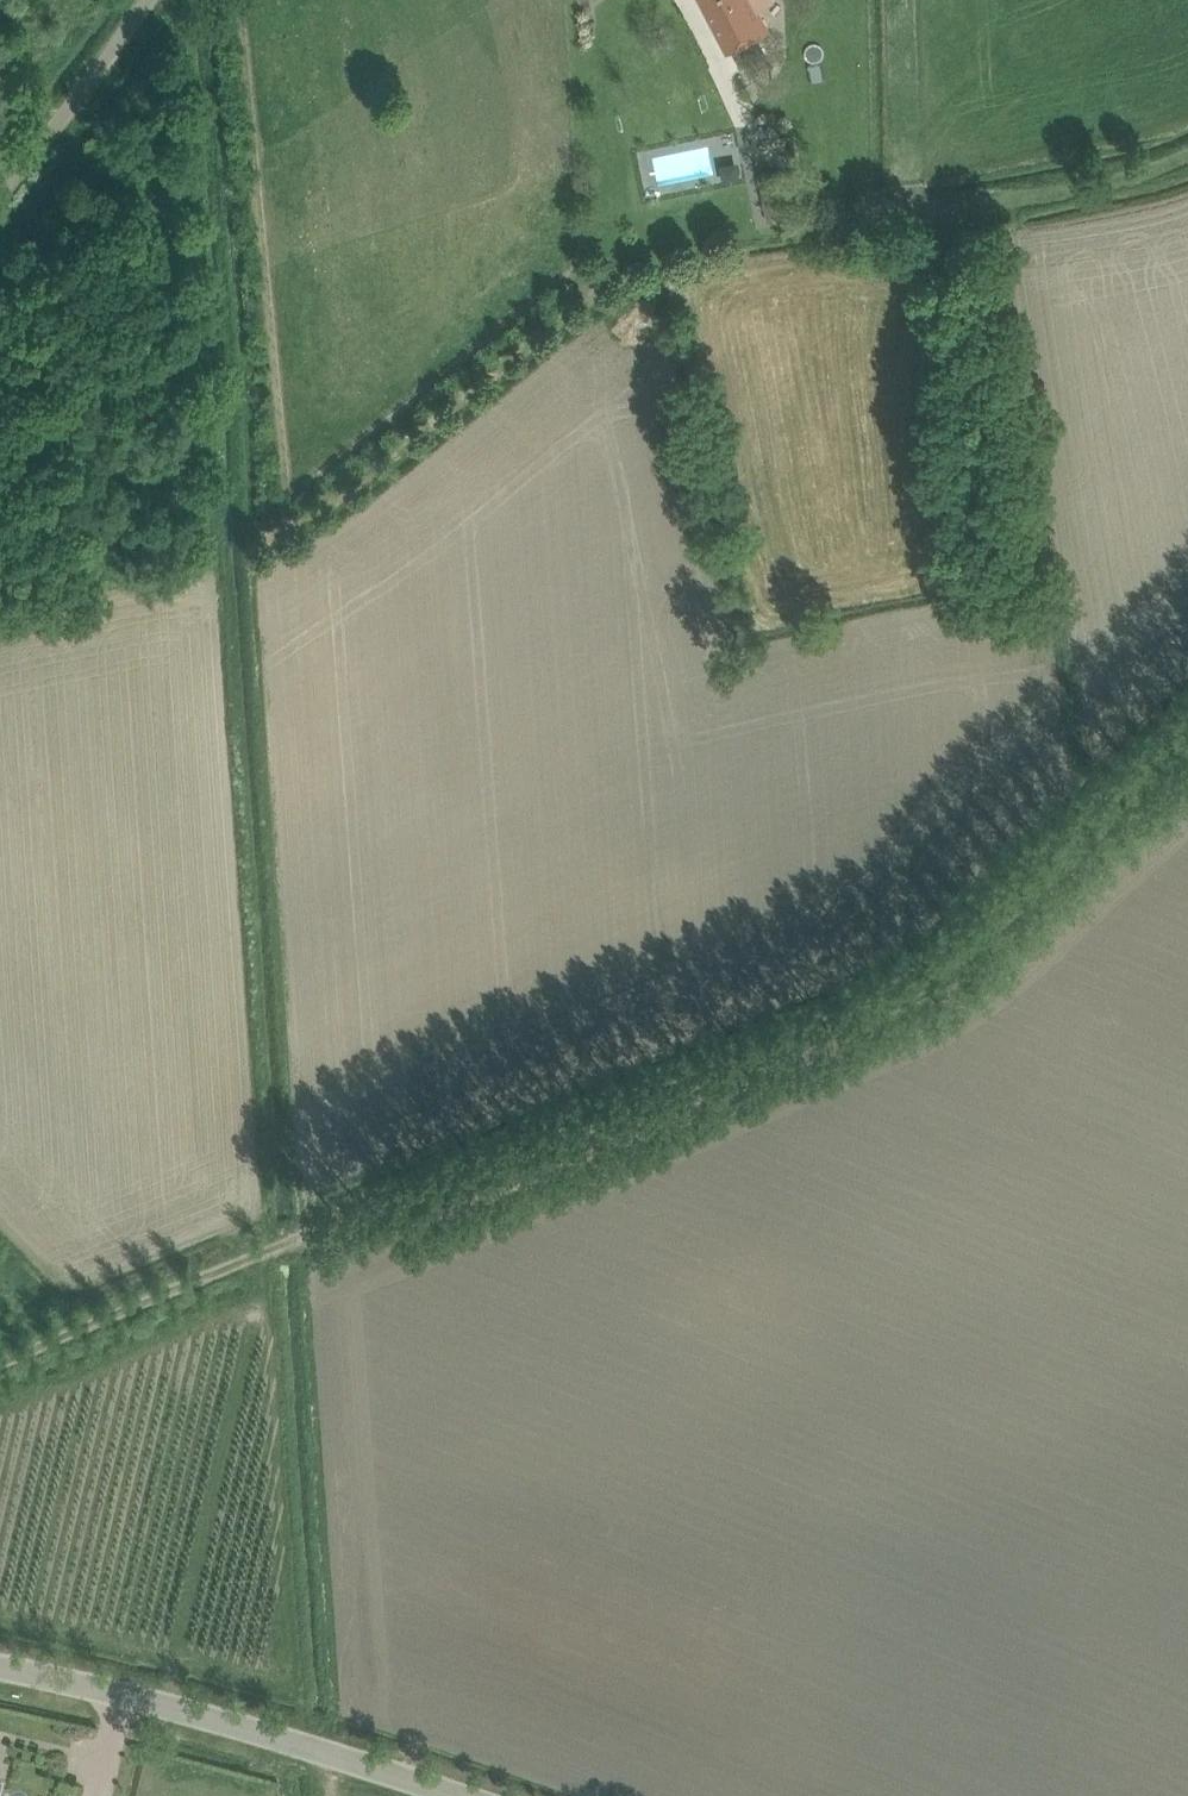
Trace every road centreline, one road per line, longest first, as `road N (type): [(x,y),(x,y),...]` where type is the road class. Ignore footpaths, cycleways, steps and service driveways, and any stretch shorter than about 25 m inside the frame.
road 1 (track): [(0,1364),(953,944),(1187,722)]
road 2 (unclassified): [(449,1795),(138,1700),(0,1670)]
road 3 (track): [(791,221),(1061,189),(1187,155)]
road 4 (unclassified): [(0,195),(147,0)]

